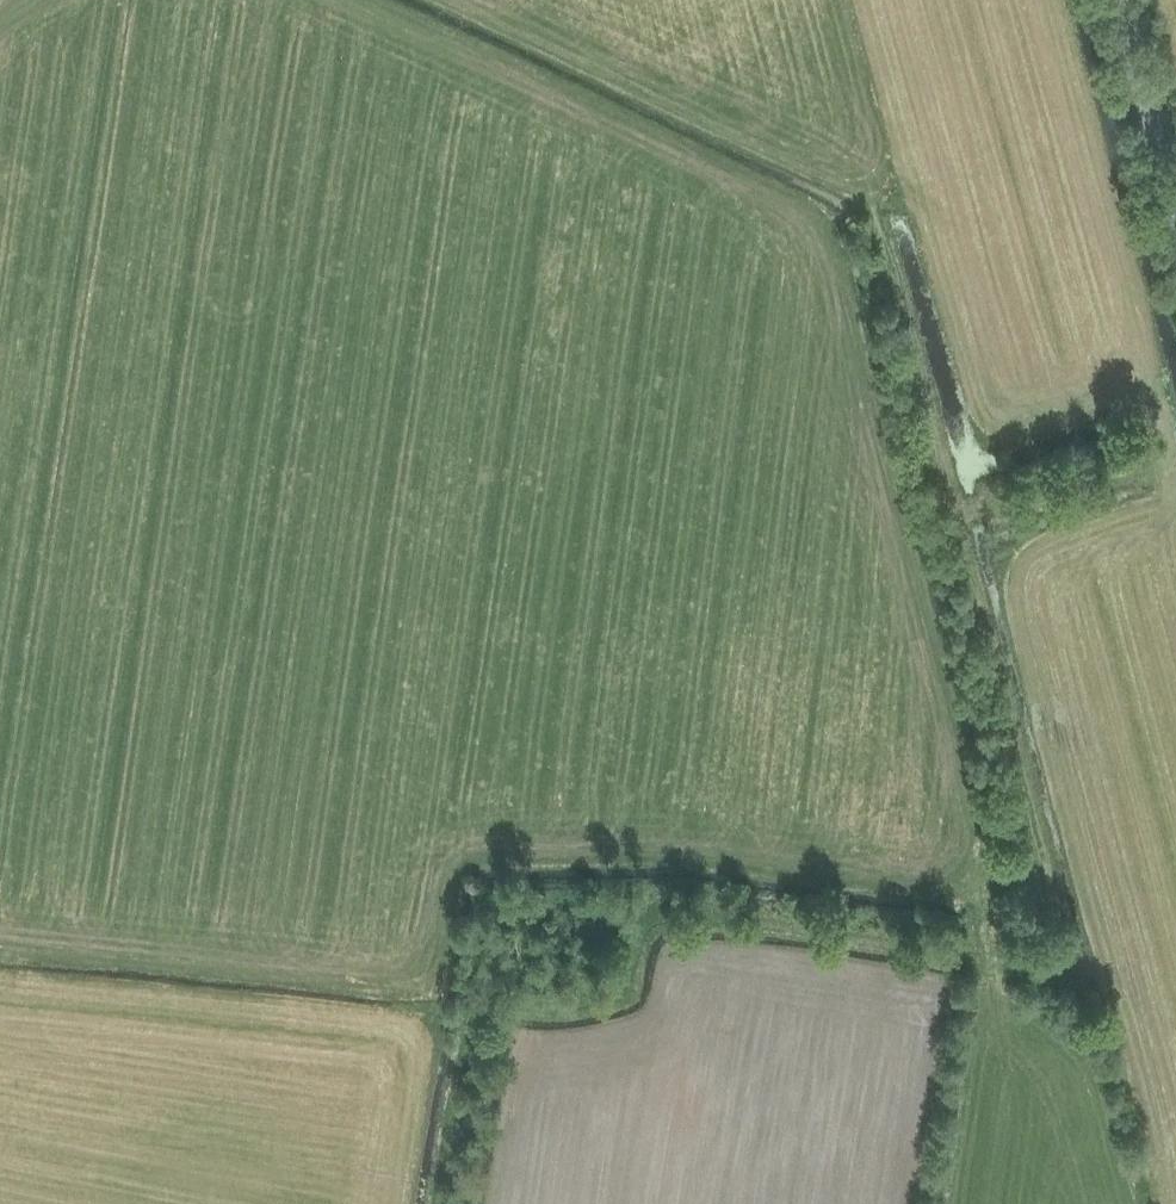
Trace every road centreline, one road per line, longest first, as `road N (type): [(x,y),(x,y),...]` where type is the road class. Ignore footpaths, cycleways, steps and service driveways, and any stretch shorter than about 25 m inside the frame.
road 1 (tertiary): [(1175,201),(1121,0)]

